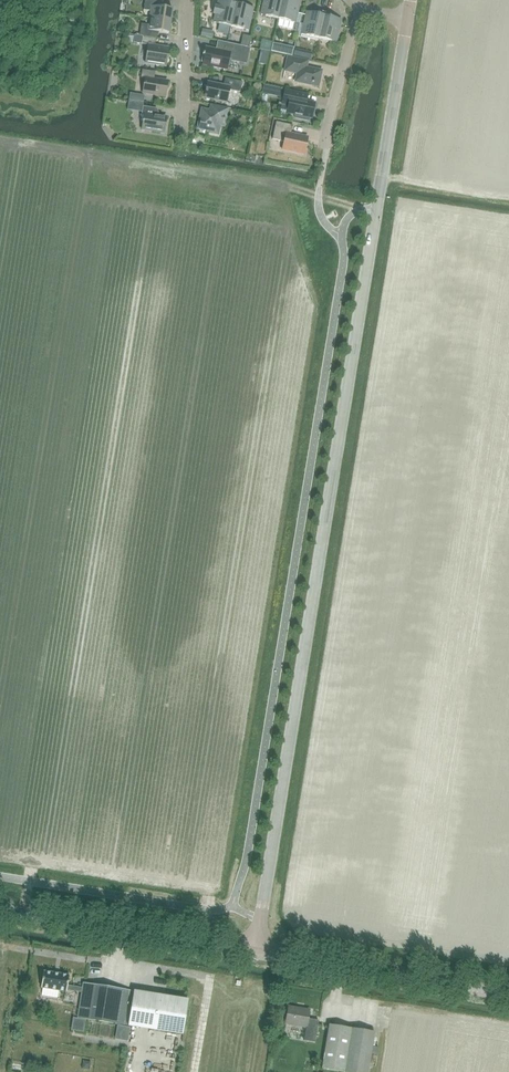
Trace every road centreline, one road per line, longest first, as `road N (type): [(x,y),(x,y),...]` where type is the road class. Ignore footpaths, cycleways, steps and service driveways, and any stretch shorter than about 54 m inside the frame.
road 1 (tertiary): [(255,951),(408,20)]
road 2 (tertiary): [(255,951),(0,910)]
road 3 (tertiary): [(508,994),(255,951)]
road 4 (residential): [(328,141),(359,6)]
road 5 (residential): [(188,0),(181,129)]

